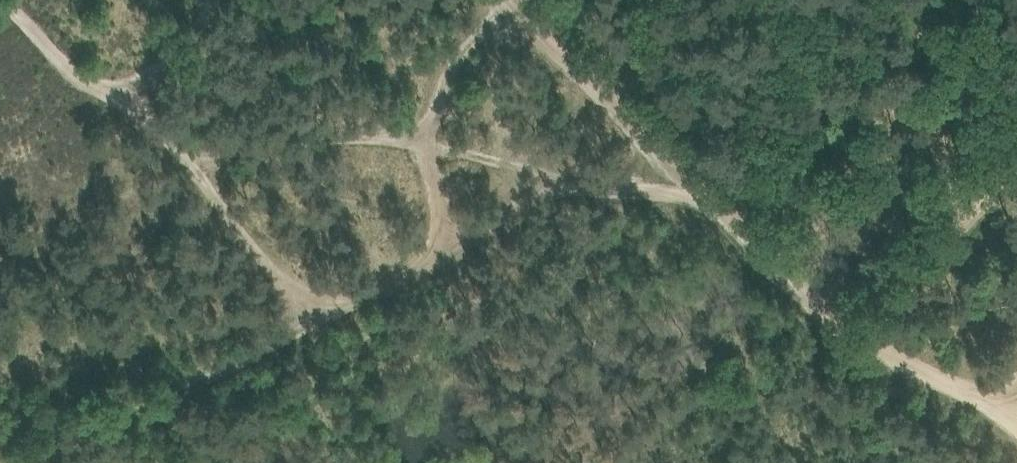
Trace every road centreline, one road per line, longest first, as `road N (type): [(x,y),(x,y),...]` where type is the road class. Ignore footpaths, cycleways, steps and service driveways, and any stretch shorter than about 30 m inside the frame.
road 1 (track): [(0,402),(58,416),(148,416),(445,255),(429,146),(455,64),(515,5)]
road 2 (track): [(702,179),(516,165),(110,88),(54,53),(10,0)]
road 3 (track): [(510,0),(891,368),(1016,409)]
road 4 (track): [(110,88),(194,165),(301,290),(356,302)]

